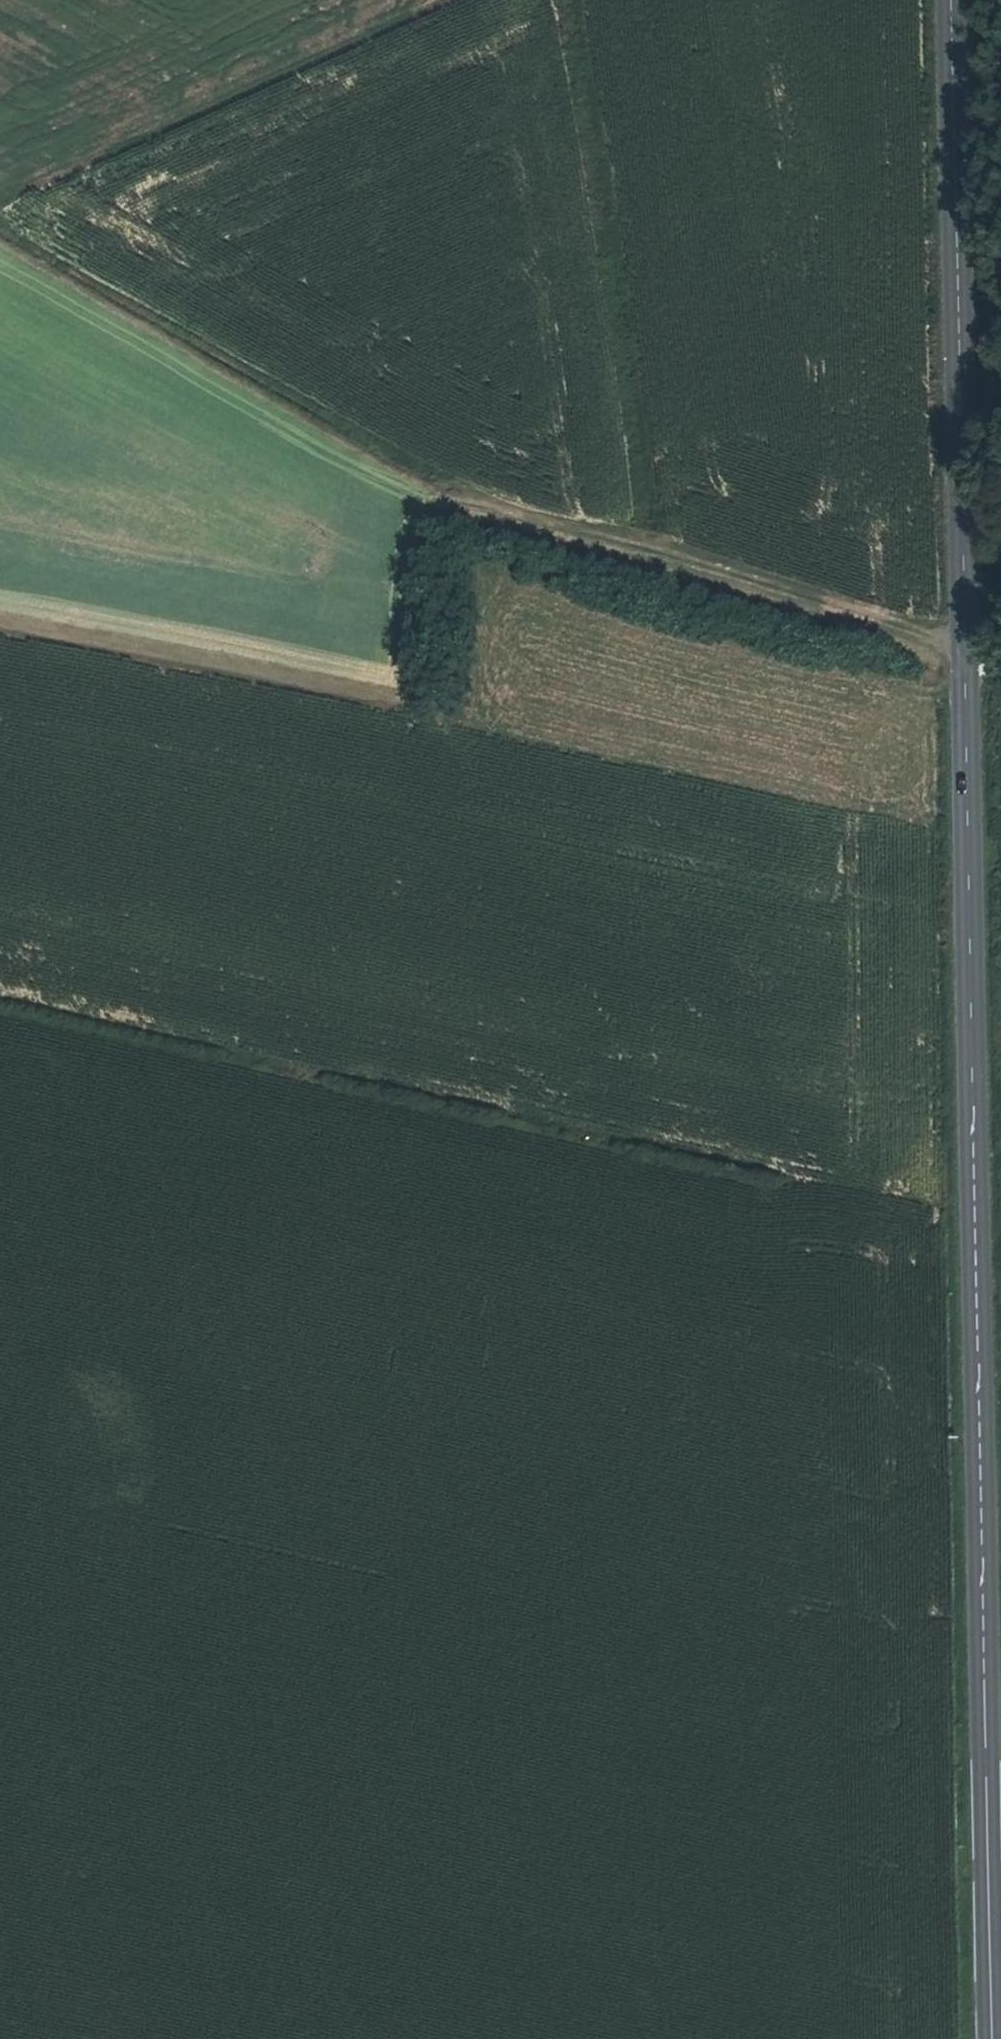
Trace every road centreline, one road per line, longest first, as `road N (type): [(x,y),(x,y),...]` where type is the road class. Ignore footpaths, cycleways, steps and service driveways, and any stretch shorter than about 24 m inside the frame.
road 1 (secondary): [(960,0),(973,420),(961,700),(991,2038)]

